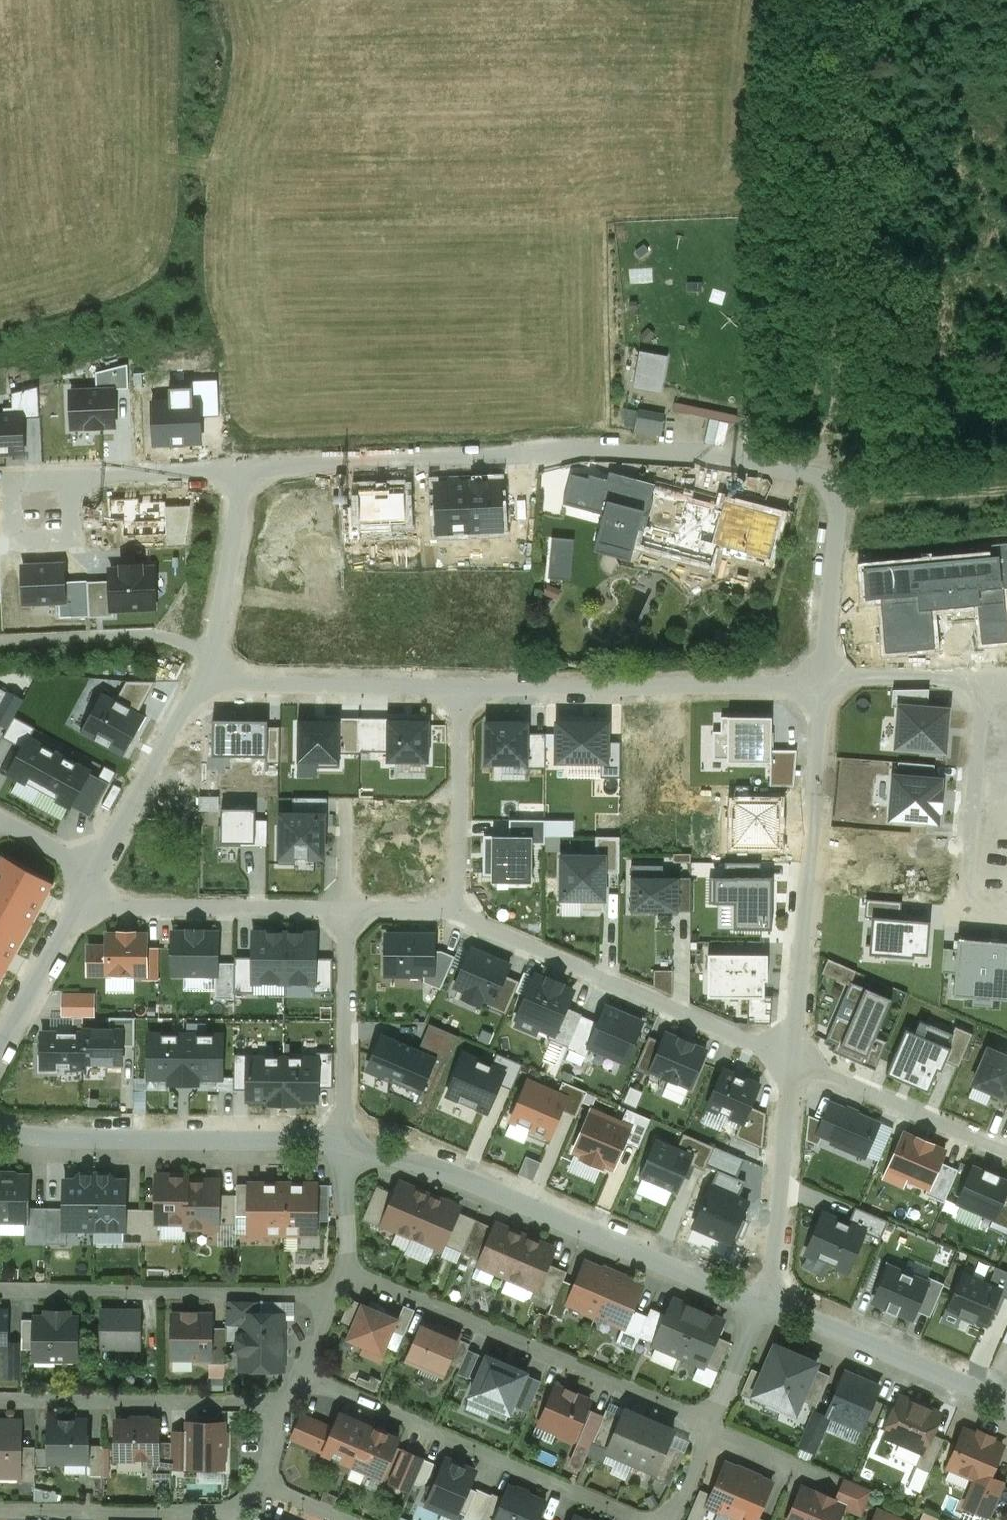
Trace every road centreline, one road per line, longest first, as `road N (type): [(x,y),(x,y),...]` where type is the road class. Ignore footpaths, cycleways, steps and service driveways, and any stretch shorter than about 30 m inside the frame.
road 1 (residential): [(245,473),(546,454),(704,461),(806,477)]
road 2 (track): [(865,0),(834,436),(829,455),(806,477)]
road 3 (residential): [(348,909),(449,908),(791,1061)]
road 4 (residential): [(765,1307),(464,1178),(407,1158),(348,1150)]
road 5 (residential): [(349,1273),(710,1425)]
road 6 (residential): [(791,1061),(823,689)]
road 7 (residential): [(306,1379),(648,1519)]
road 8 (residential): [(459,690),(823,689)]
road 9 (residential): [(348,1150),(0,1140)]
road 10 (residential): [(0,1289),(327,1299)]
road 11 (residential): [(0,1399),(280,1408)]
road 12 (residential): [(76,907),(348,909)]
road 13 (residential): [(348,909),(392,864),(453,826),(459,690)]
road 14 (residential): [(1006,1405),(765,1307)]
road 15 (residential): [(985,680),(968,887),(983,905),(1006,904)]
road 16 (residential): [(206,678),(459,690)]
road 17 (residential): [(765,1307),(791,1061)]
road 18 (residential): [(348,1150),(348,909)]
road 19 (residential): [(823,689),(840,485),(806,477)]
road 20 (residential): [(39,510),(38,479),(245,473)]
road 21 (residential): [(791,1061),(1006,1152)]
road 22 (residential): [(0,1512),(230,1519)]
road 23 (residential): [(97,870),(206,678)]
road 24 (residential): [(0,642),(150,634),(216,651)]
road 25 (residential): [(216,651),(245,473)]
road 26 (residential): [(985,680),(842,680),(823,689)]
road 27 (residential): [(0,1049),(76,907)]
road 28 (residential): [(765,1307),(710,1425)]
road 29 (residential): [(349,1273),(348,1150)]

